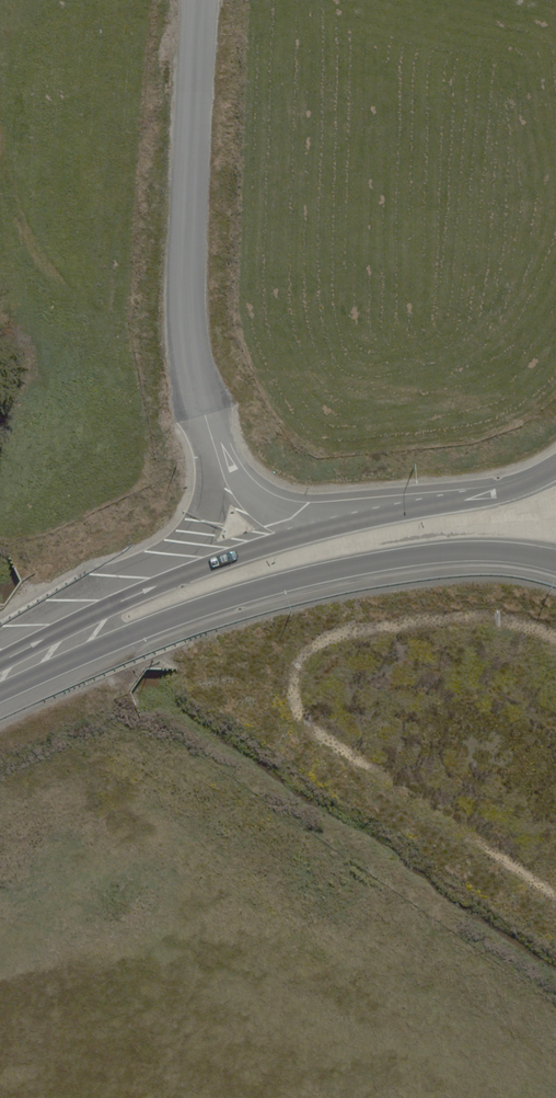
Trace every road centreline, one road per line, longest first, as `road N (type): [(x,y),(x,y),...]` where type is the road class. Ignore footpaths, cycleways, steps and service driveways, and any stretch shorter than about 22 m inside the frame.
road 1 (trunk): [(0,677),(123,600),(220,561),(309,532),(491,493),(555,468)]
road 2 (trunk): [(555,560),(471,549),(373,561),(253,590),(0,682)]
road 3 (track): [(194,361),(187,275),(200,0)]
road 4 (track): [(194,361),(213,447),(256,498),(309,532)]

